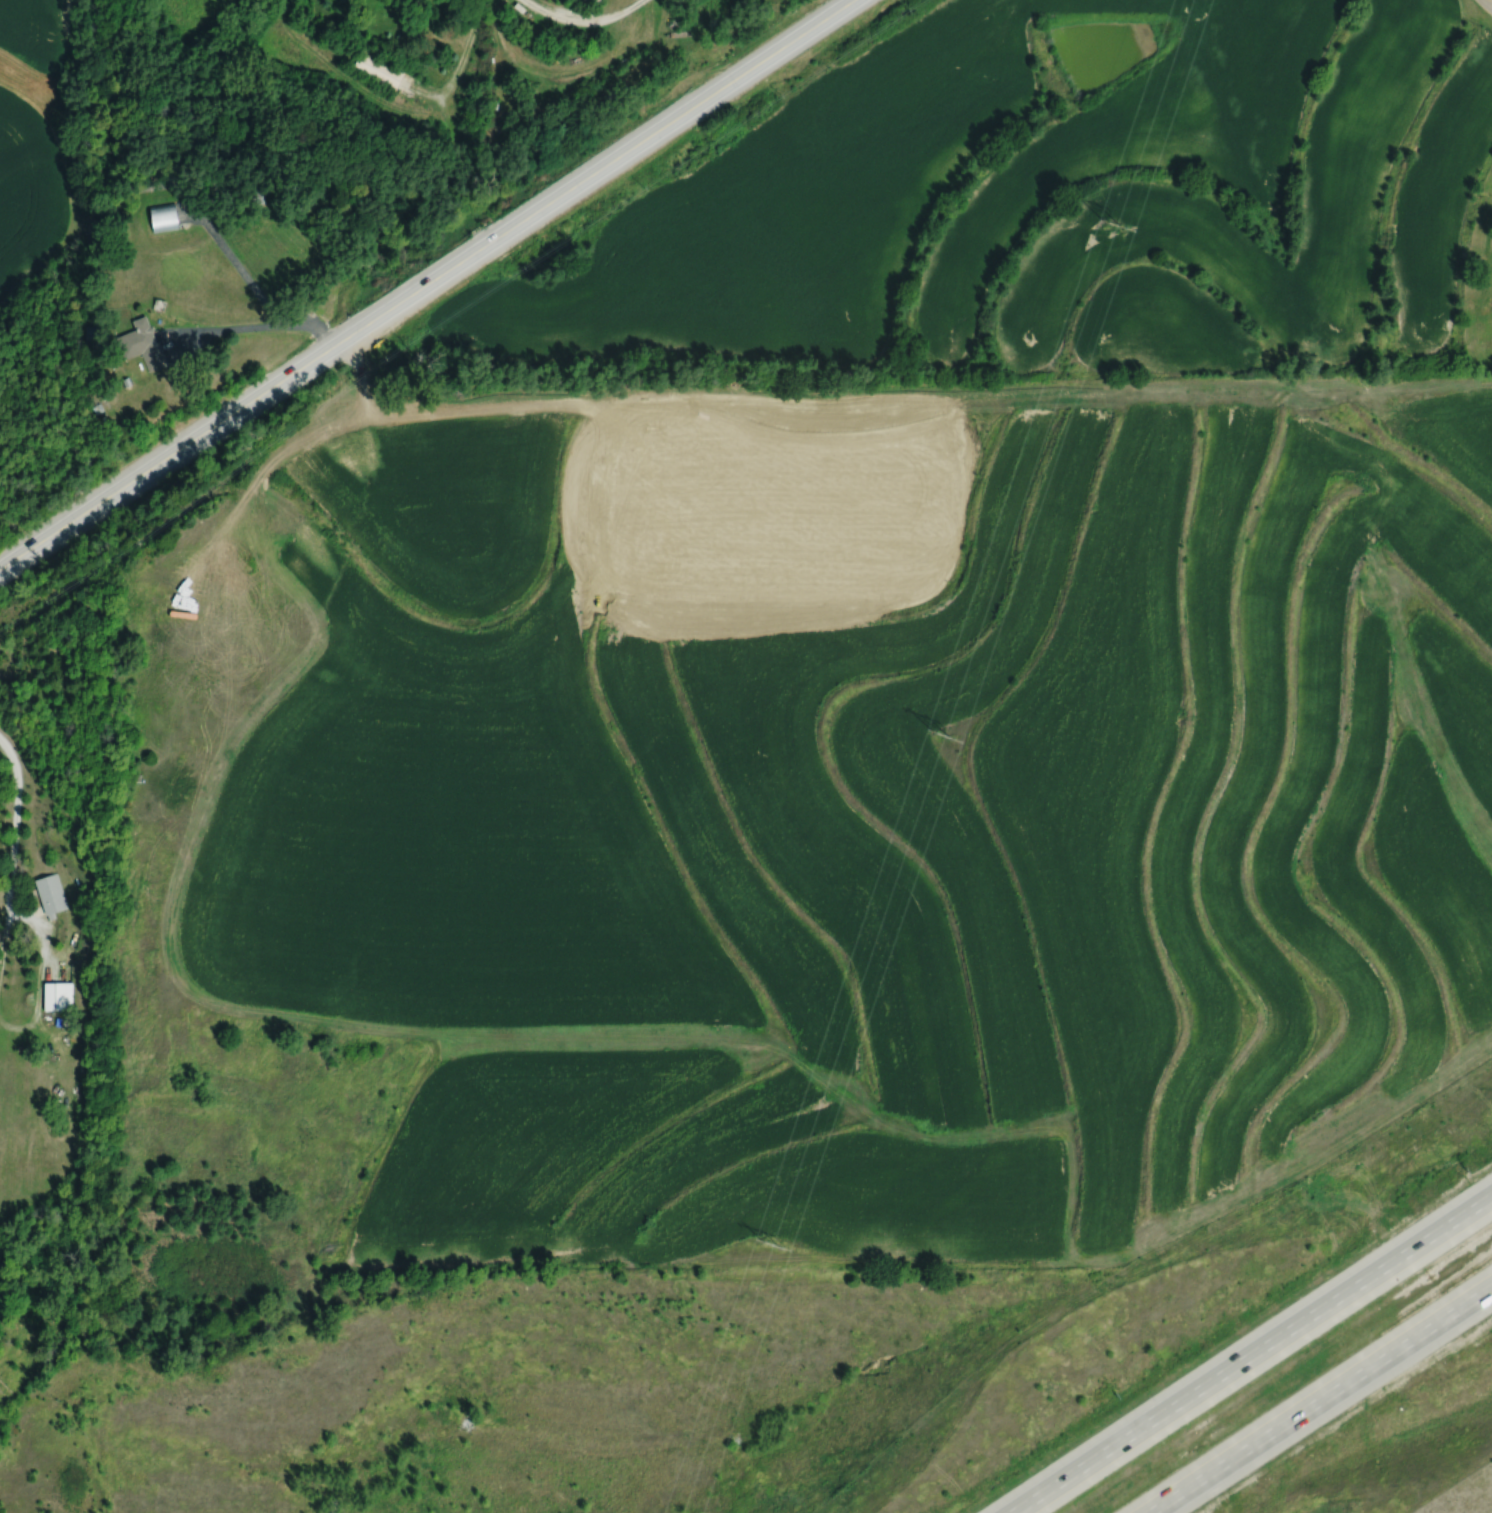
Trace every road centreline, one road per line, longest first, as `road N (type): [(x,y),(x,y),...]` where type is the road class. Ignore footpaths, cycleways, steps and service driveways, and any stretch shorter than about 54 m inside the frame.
road 1 (primary): [(0,576),(858,0)]
road 2 (motorway): [(1491,1196),(1012,1512)]
road 3 (motorway): [(1148,1512),(1491,1285)]

